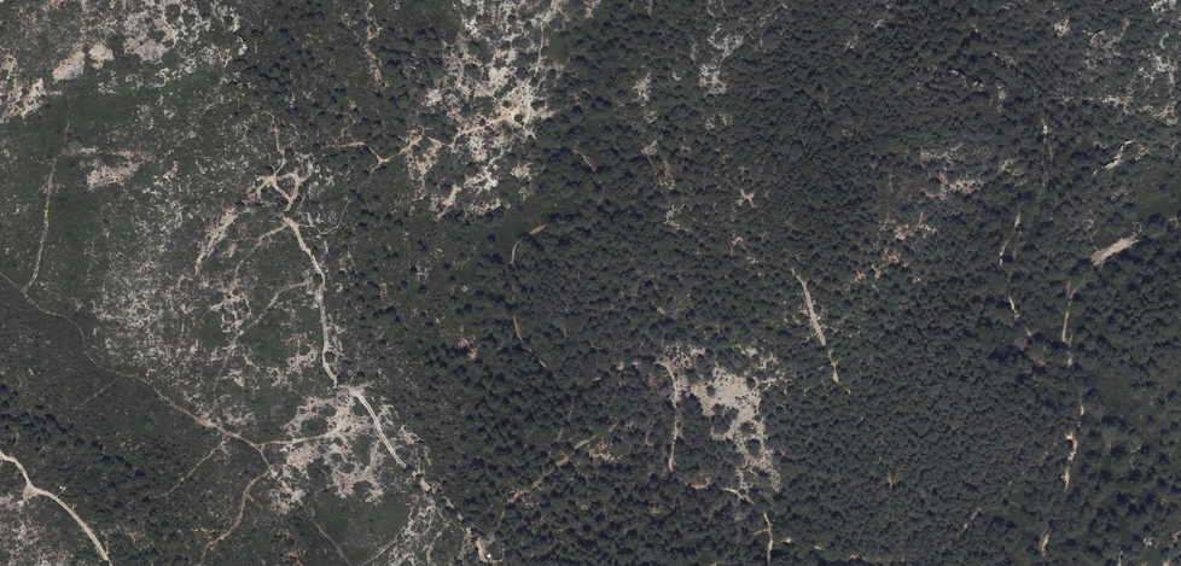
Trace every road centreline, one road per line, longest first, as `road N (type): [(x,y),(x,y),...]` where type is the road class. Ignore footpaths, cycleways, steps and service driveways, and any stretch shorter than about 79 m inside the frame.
road 1 (track): [(489,565),(454,511),(389,447),(359,396),(327,372),(320,273),(285,215),(291,200),(272,178),(276,171)]
road 2 (track): [(744,192),(768,237),(800,264),(836,374),(877,444),(903,562)]
road 3 (track): [(778,540),(880,564),(911,562),(1010,497),(1077,428)]
road 4 (track): [(1064,345),(1083,413),(1049,565)]
road 5 (track): [(112,565),(68,509),(0,453)]

